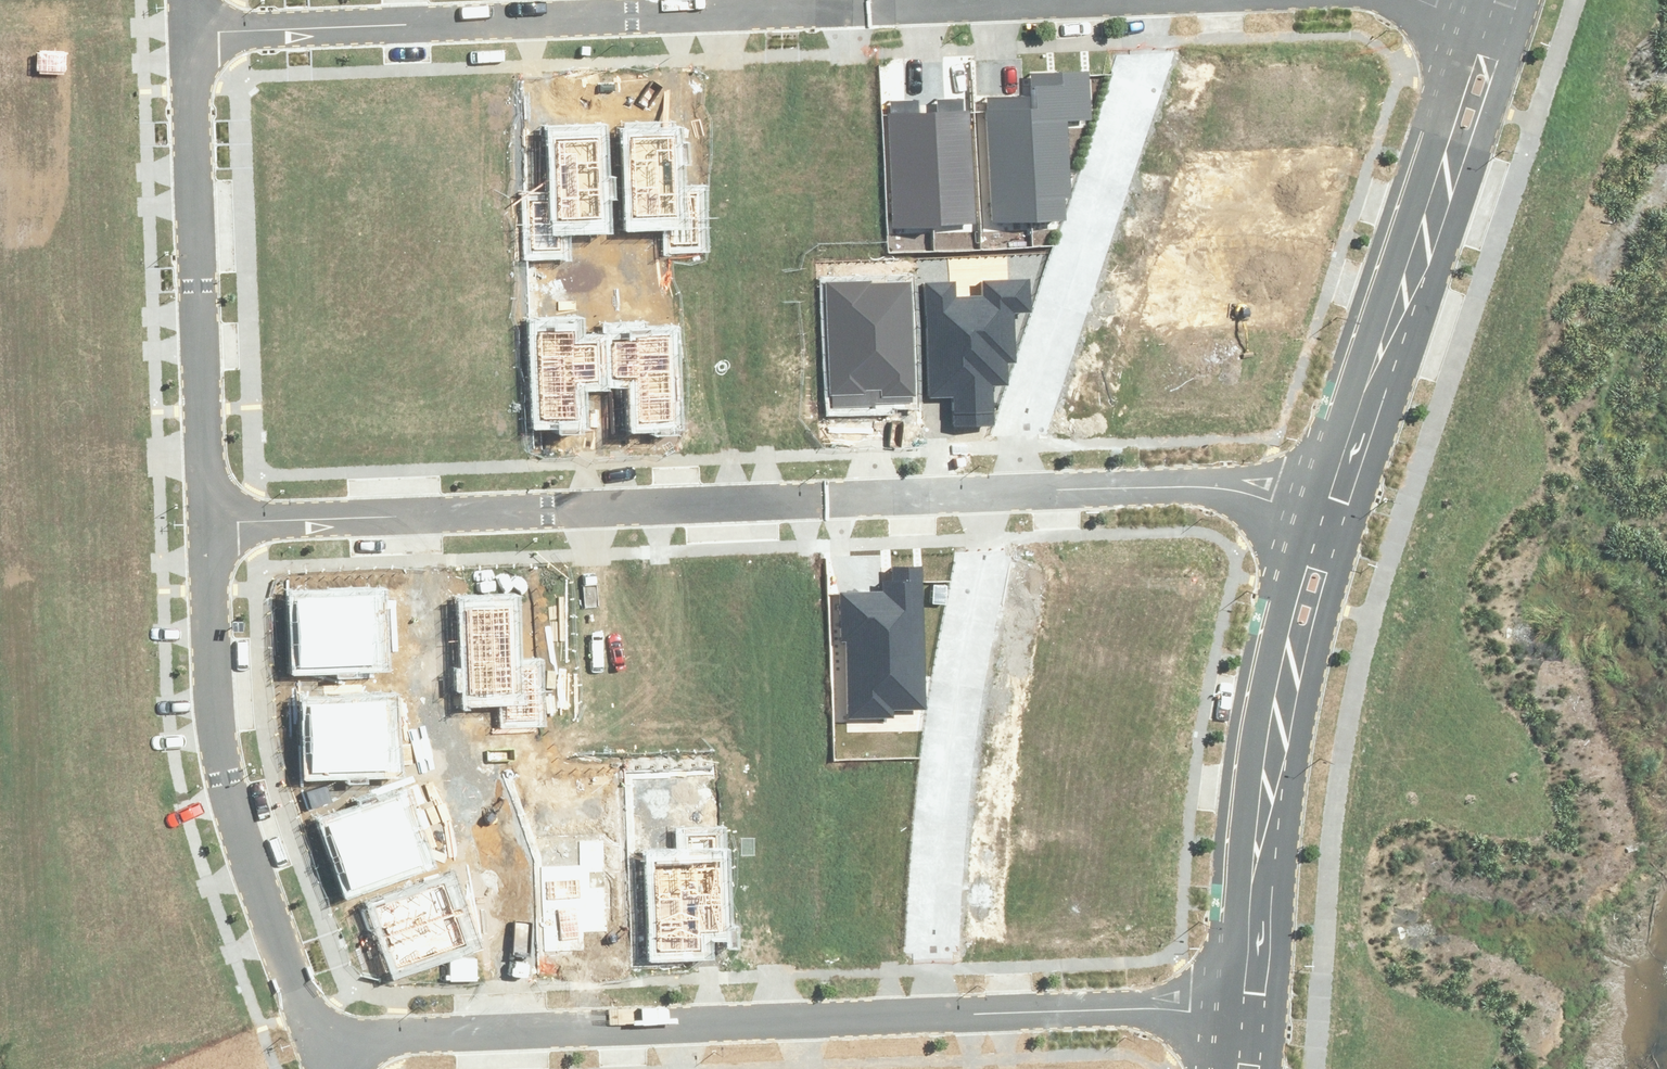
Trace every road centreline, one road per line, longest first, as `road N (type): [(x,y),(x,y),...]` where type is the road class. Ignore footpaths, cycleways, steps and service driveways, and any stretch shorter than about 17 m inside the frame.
road 1 (residential): [(190,33),(1069,0)]
road 2 (residential): [(206,524),(995,493)]
road 3 (residential): [(206,524),(219,749),(244,847),(313,1041)]
road 4 (residential): [(995,493),(953,703),(939,833),(942,1016)]
road 5 (residential): [(1496,26),(1335,521)]
road 6 (residential): [(1157,0),(995,493)]
road 7 (residential): [(1335,521),(1286,686),(1265,831),(1255,1022)]
road 8 (residential): [(190,33),(206,524)]
road 9 (residential): [(313,1041),(679,1025)]
road 10 (residential): [(995,493),(1218,488),(1335,521)]
road 11 (residential): [(942,1016),(1174,1010),(1255,1022)]
road 12 (residential): [(679,1025),(942,1016)]

